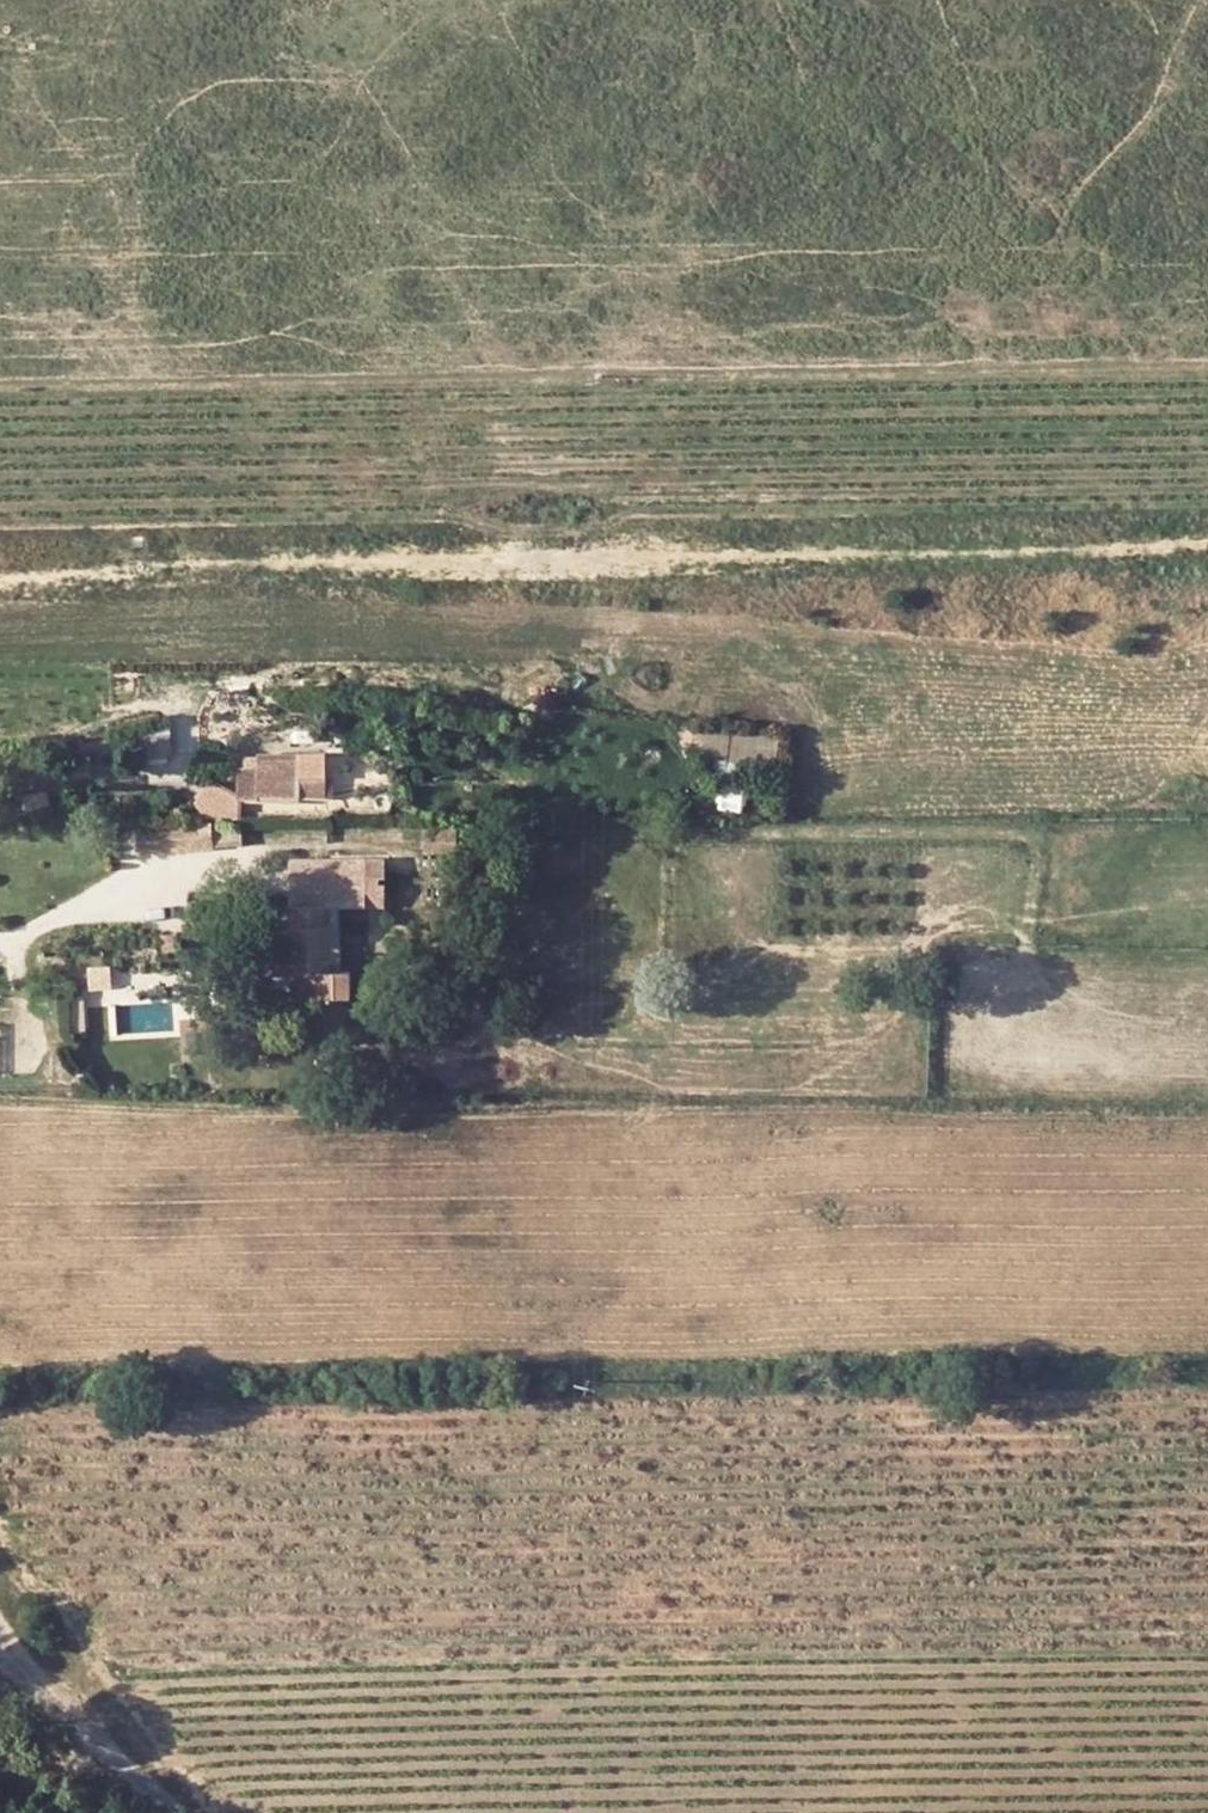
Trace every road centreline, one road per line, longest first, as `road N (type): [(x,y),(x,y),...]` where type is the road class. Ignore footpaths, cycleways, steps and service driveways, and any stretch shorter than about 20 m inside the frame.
road 1 (residential): [(0,1648),(63,1717),(182,1812)]

